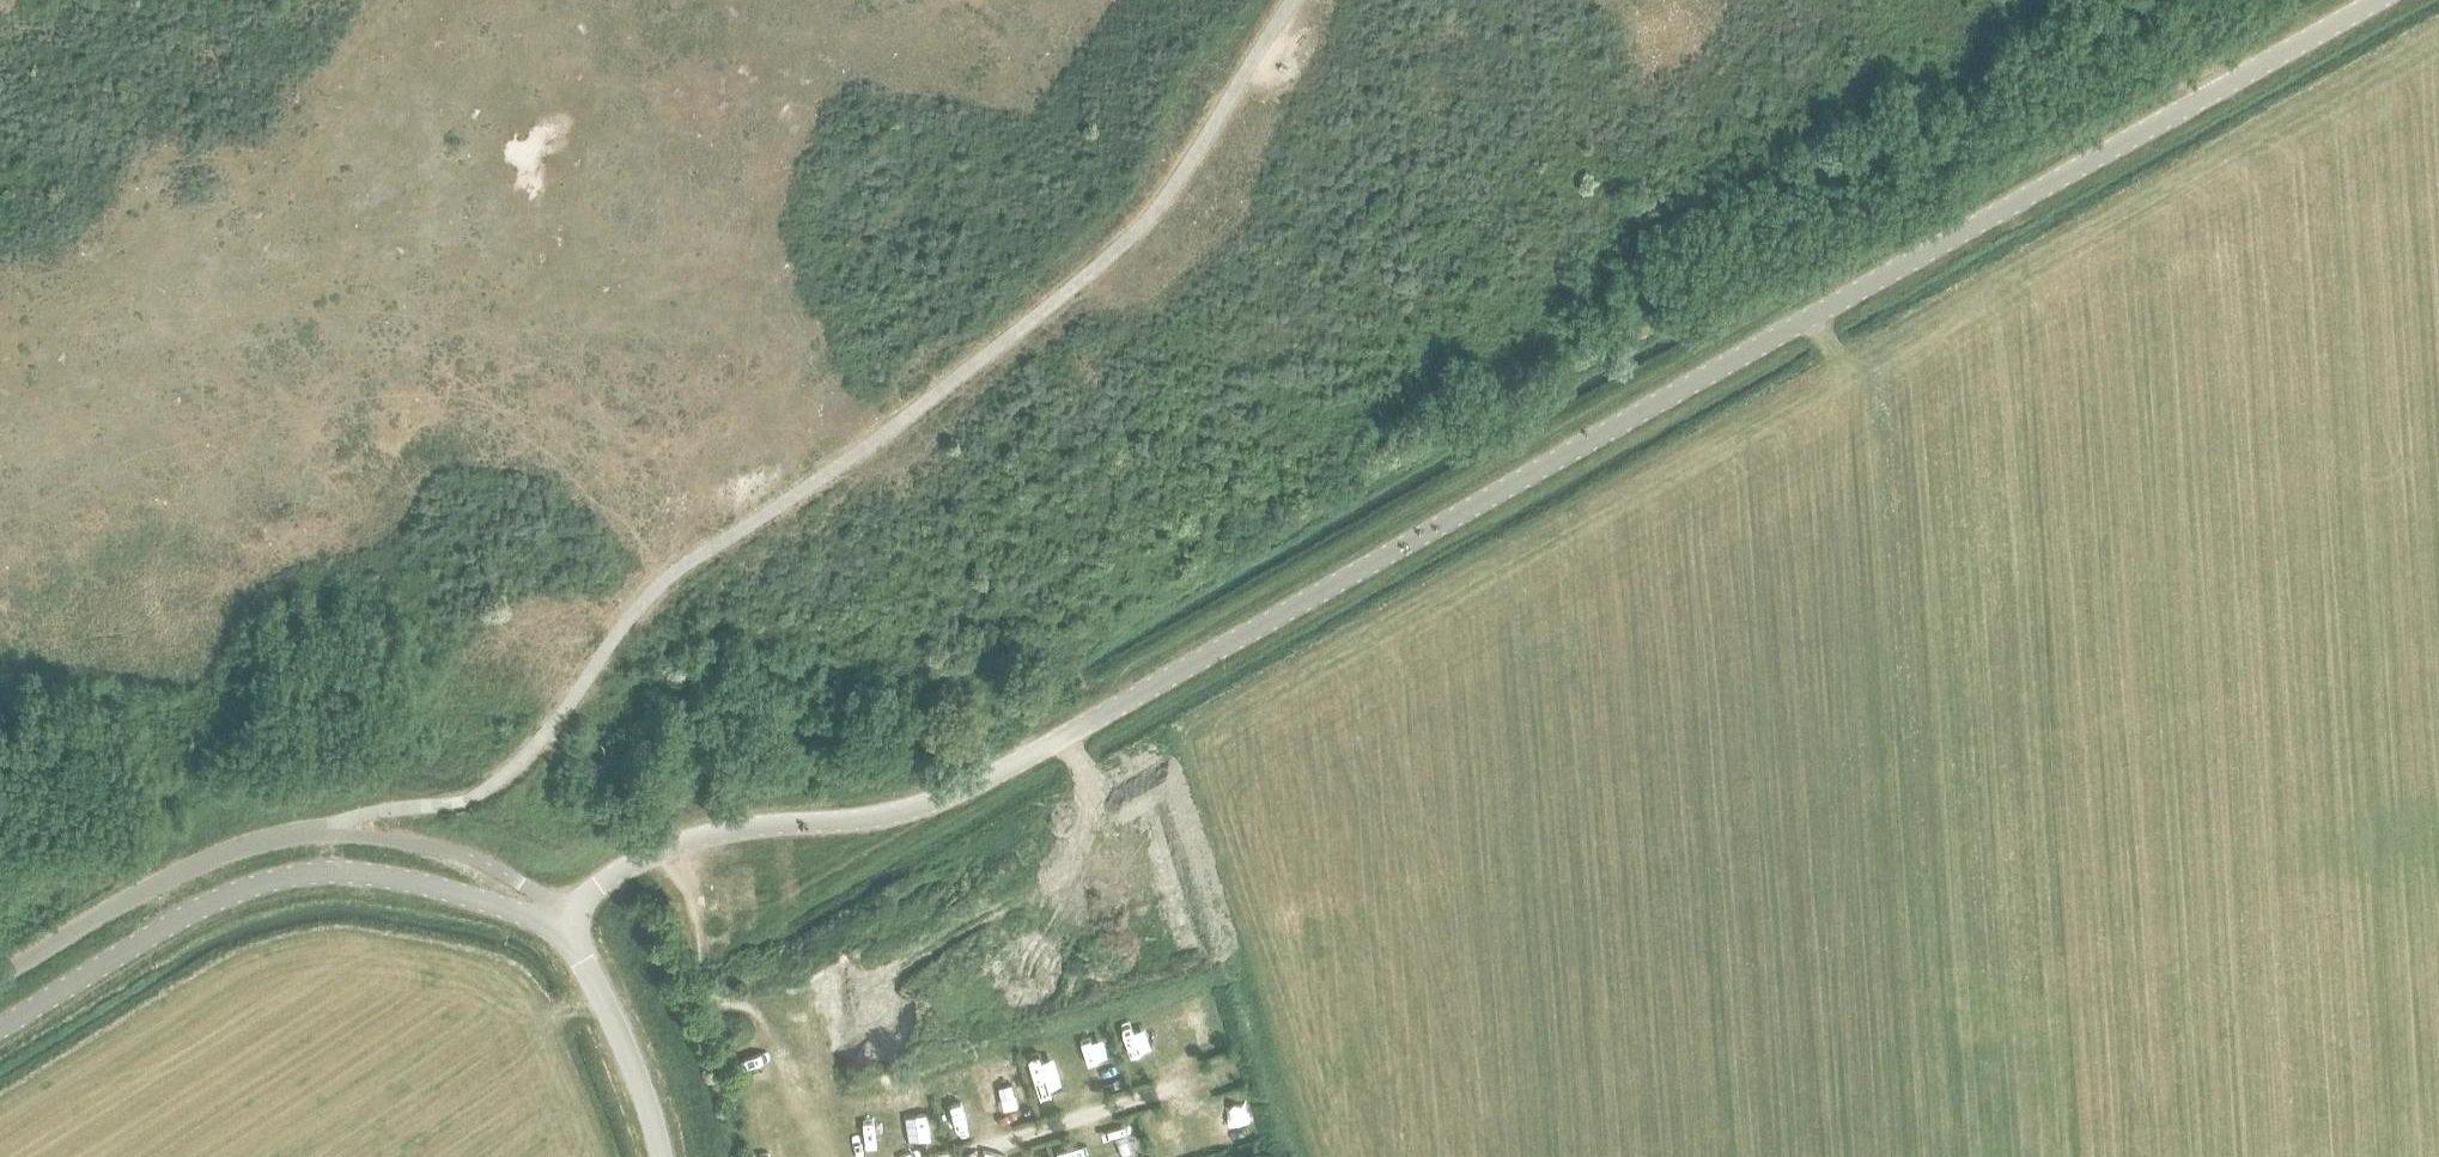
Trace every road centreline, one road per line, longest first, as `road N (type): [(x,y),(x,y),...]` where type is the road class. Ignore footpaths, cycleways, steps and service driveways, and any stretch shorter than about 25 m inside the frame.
road 1 (unclassified): [(2374,0),(985,780),(906,810),(741,827),(666,848),(597,887),(559,932)]
road 2 (unclassified): [(0,1028),(185,915),(292,876),(407,879),(559,932)]
road 3 (unclassified): [(559,932),(600,994),(662,1156)]

